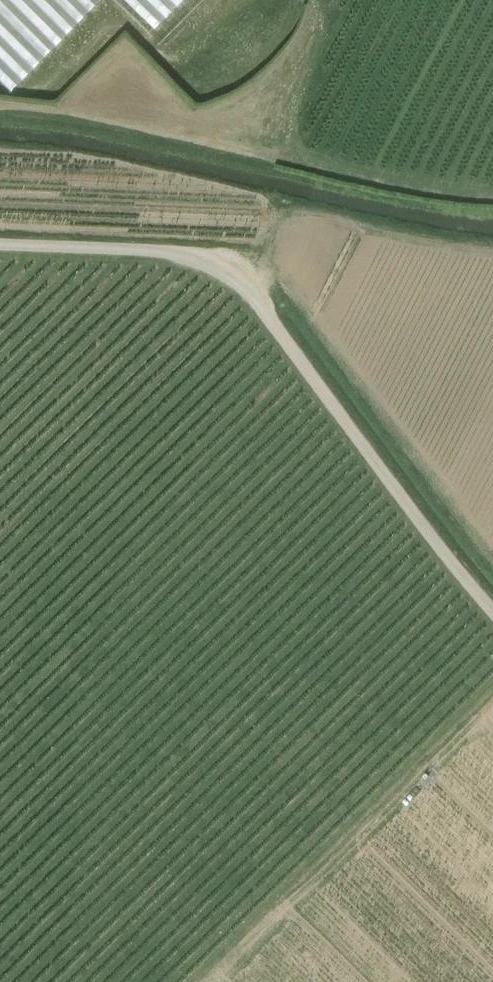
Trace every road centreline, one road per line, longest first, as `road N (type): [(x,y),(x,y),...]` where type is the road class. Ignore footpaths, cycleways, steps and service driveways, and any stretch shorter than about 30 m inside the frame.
road 1 (track): [(492,611),(395,489),(262,299),(234,275),(179,252),(0,245)]

